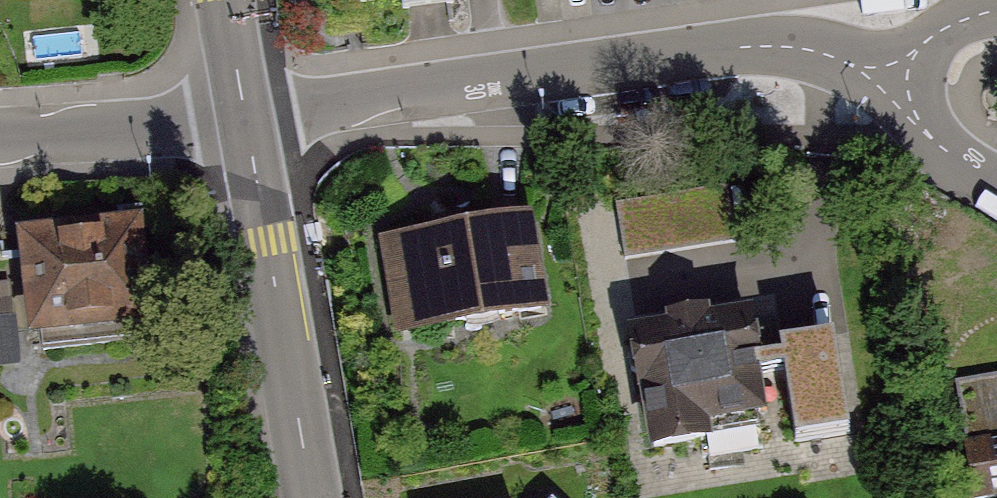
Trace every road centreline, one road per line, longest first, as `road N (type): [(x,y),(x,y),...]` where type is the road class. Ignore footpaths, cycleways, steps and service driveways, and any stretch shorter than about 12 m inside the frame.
road 1 (residential): [(890,76),(789,48),(741,47),(245,113)]
road 2 (tertiary): [(245,113),(312,497)]
road 3 (residential): [(245,113),(0,129)]
road 4 (residential): [(996,170),(917,119),(890,76)]
road 5 (residential): [(890,76),(931,36),(996,10)]

